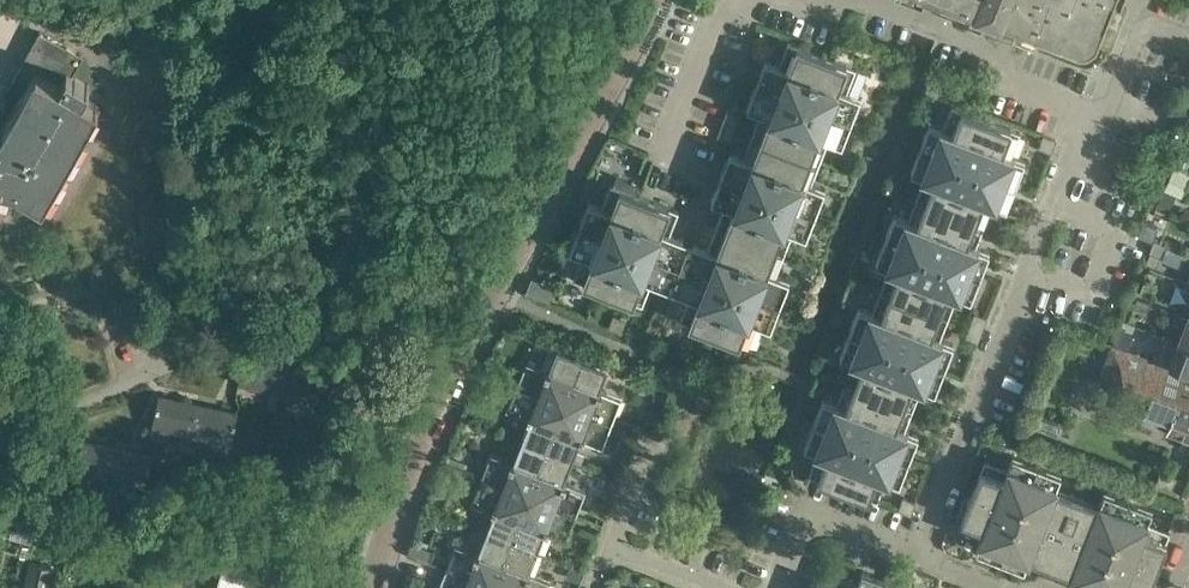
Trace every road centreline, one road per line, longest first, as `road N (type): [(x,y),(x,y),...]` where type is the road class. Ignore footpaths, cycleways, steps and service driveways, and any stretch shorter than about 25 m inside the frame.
road 1 (residential): [(364,587),(398,488),(491,298),(656,0)]
road 2 (residential): [(921,553),(1034,268)]
road 3 (residential): [(1096,114),(1006,79),(1008,52),(868,0)]
road 4 (residential): [(1034,268),(1092,291),(1119,229),(1060,203)]
road 5 (residential): [(779,587),(809,522),(921,553)]
road 6 (residential): [(664,158),(728,0)]
road 7 (residential): [(1096,114),(1117,89),(1140,25),(1188,42)]
road 8 (residential): [(614,539),(658,421)]
road 9 (residential): [(724,587),(614,539)]

